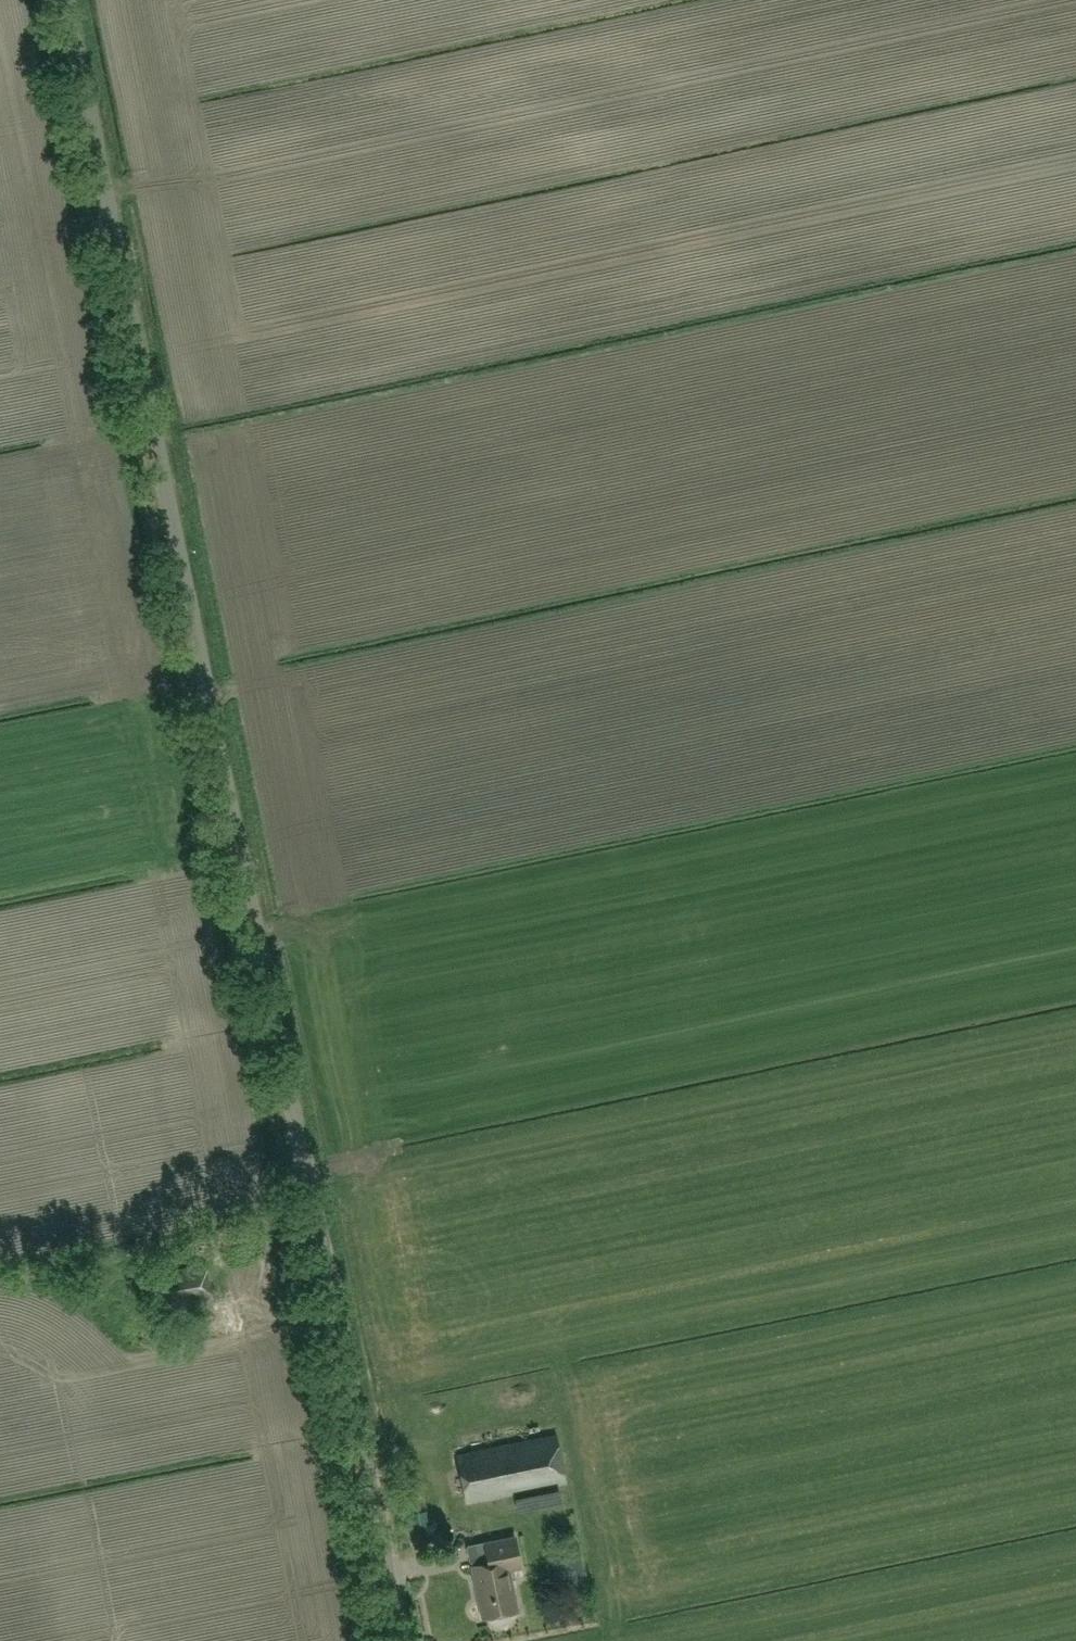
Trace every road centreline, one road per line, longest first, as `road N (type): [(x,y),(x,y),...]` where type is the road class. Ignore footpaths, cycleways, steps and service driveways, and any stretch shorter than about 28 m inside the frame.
road 1 (unclassified): [(401,1640),(63,0)]

